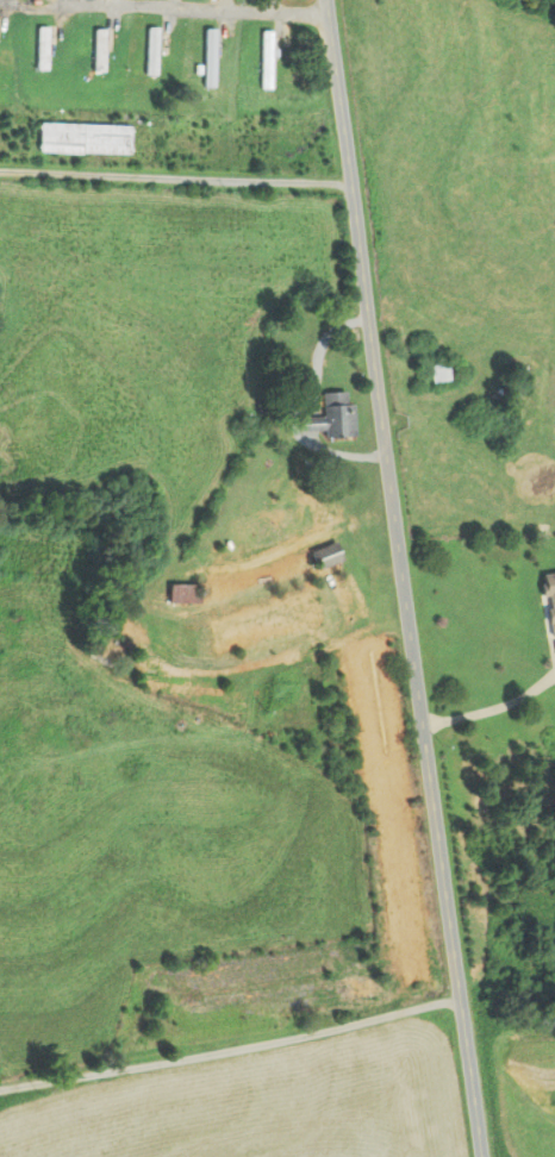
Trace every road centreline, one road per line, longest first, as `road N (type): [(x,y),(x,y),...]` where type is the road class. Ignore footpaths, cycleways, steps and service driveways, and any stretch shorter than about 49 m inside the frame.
road 1 (residential): [(482,1156),(327,0)]
road 2 (residential): [(460,999),(218,1055),(0,1088)]
road 3 (residential): [(329,12),(77,0)]

